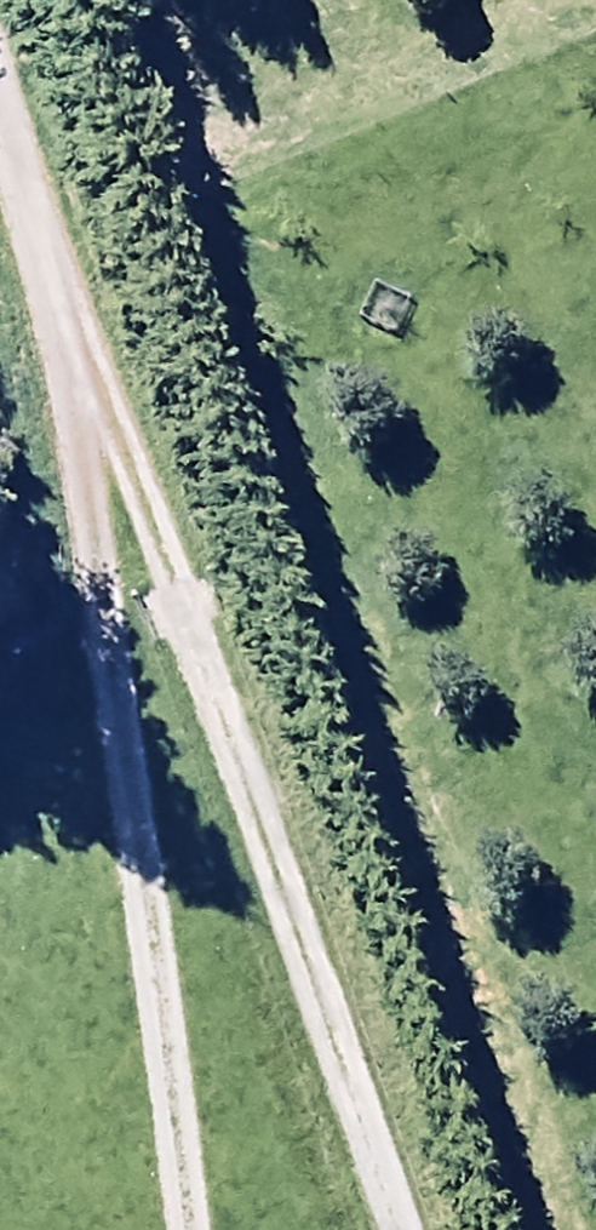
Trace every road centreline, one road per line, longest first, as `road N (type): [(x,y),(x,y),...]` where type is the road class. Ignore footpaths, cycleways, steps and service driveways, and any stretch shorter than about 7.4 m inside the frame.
road 1 (track): [(0,102),(379,1229)]
road 2 (track): [(0,151),(162,1229)]

